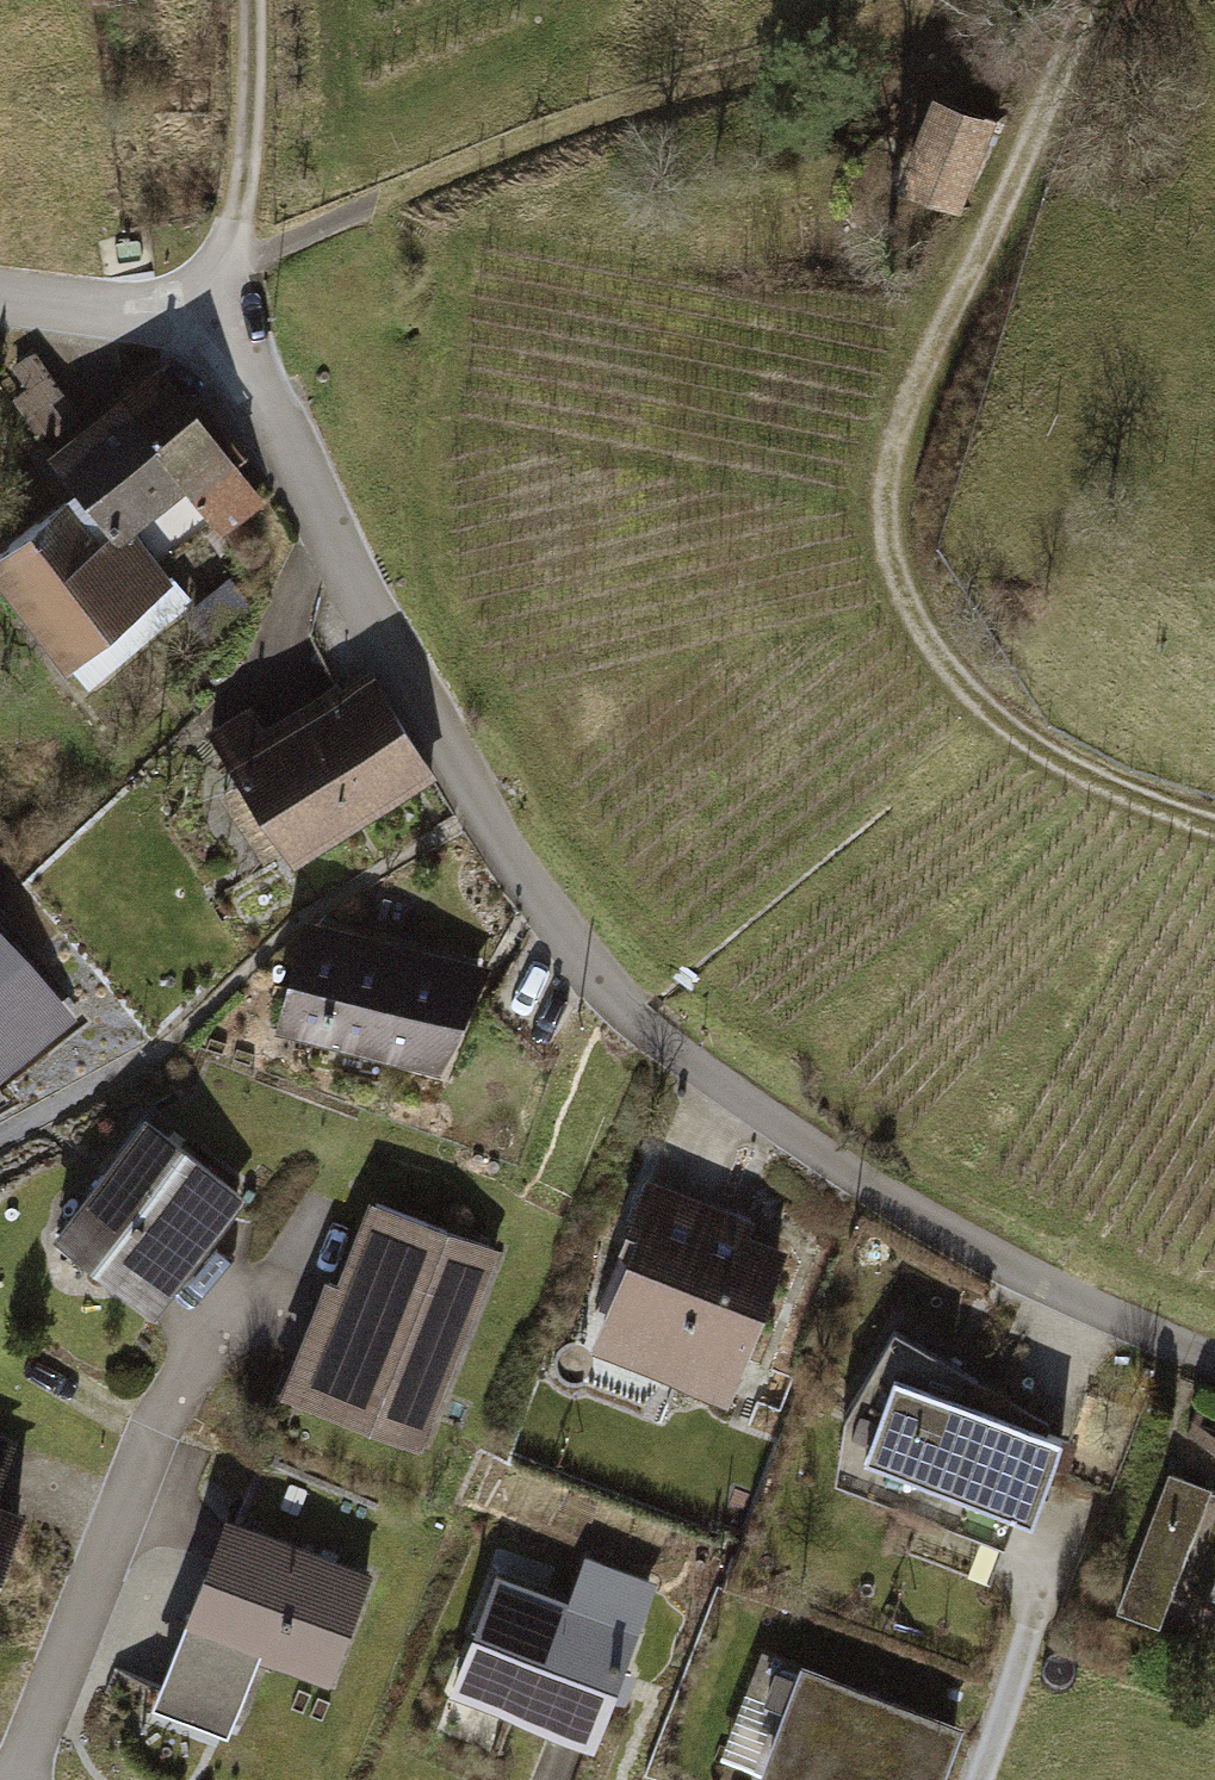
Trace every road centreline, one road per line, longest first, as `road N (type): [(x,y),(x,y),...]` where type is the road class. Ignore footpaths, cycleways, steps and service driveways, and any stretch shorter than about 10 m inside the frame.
road 1 (residential): [(227,315),(387,642),(482,806),(617,1006),(872,1191),(1214,1359)]
road 2 (track): [(1214,826),(1097,783),(1029,744),(972,695),(920,623),(888,546),(894,468),(913,392),(972,274),(1085,0)]
road 3 (track): [(227,266),(887,0)]
road 4 (residential): [(13,1779),(188,1346)]
road 5 (residential): [(251,0),(247,140),(227,315)]
road 6 (residential): [(0,298),(227,315)]

